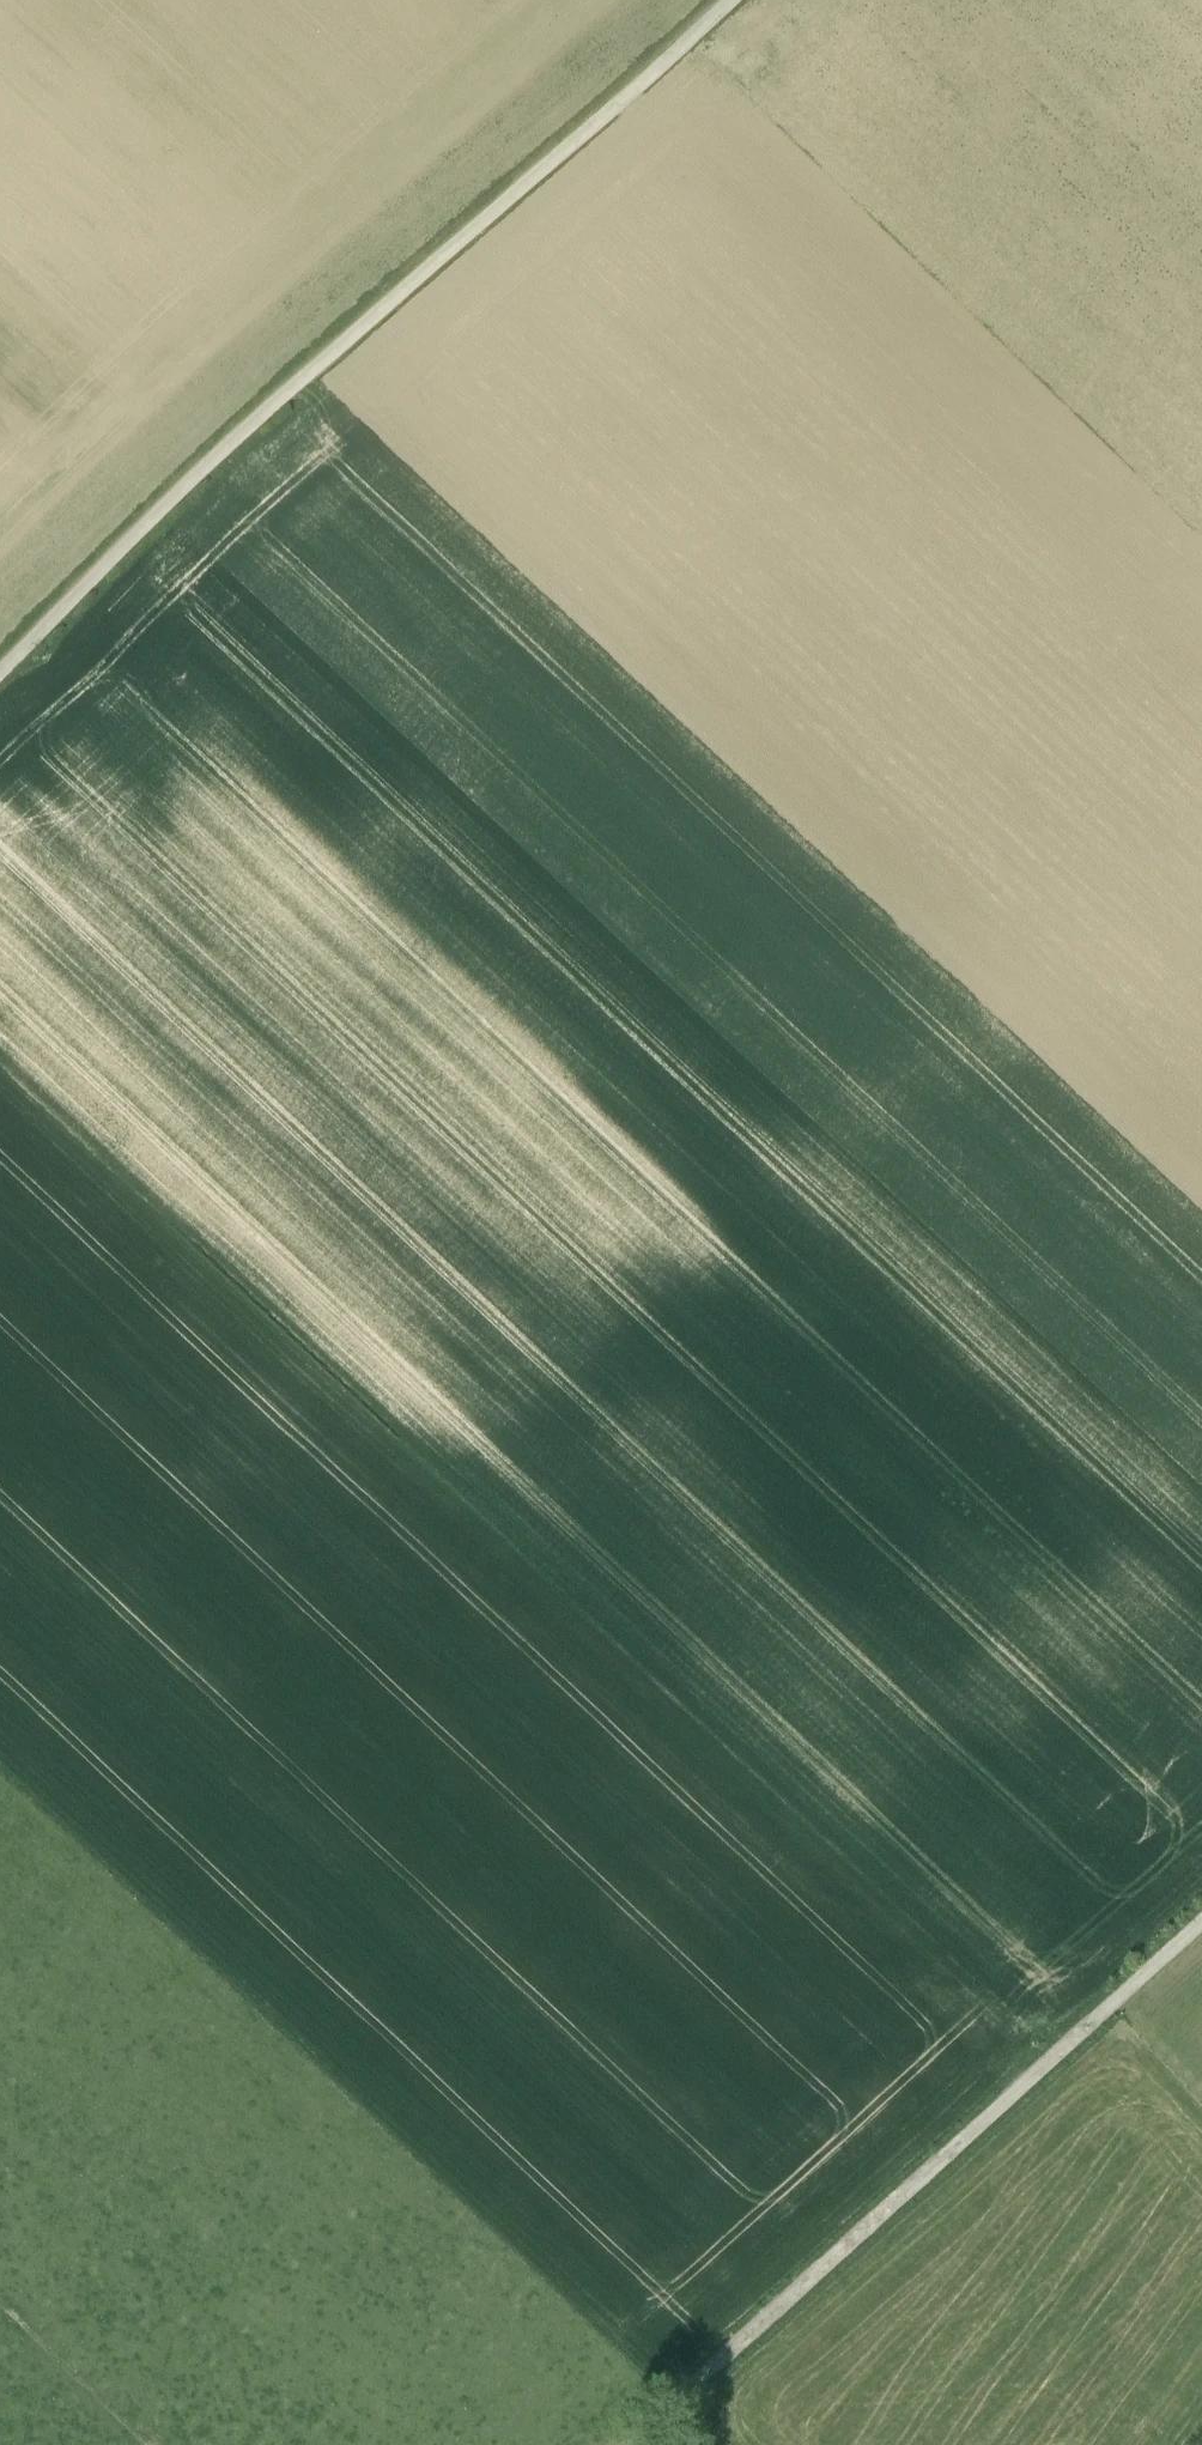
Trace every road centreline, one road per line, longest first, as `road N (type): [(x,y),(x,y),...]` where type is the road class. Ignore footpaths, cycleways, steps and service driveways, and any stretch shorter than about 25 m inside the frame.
road 1 (unclassified): [(0,690),(329,374),(746,0)]
road 2 (track): [(643,2444),(1201,1938)]

